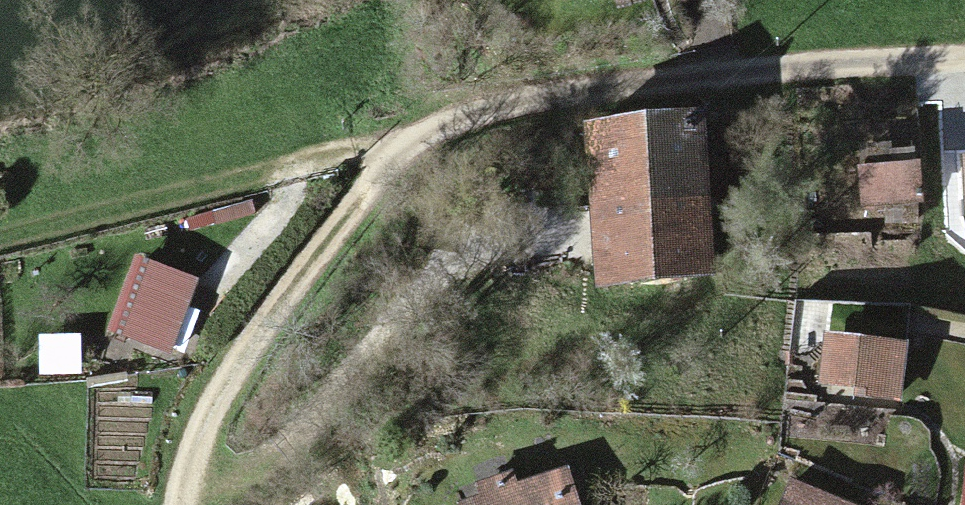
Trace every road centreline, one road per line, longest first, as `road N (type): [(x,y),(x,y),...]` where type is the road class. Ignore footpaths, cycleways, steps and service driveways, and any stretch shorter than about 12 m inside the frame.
road 1 (unclassified): [(964,57),(698,74),(406,137)]
road 2 (track): [(406,137),(250,338),(193,447),(179,504)]
road 3 (track): [(406,137),(0,226)]

